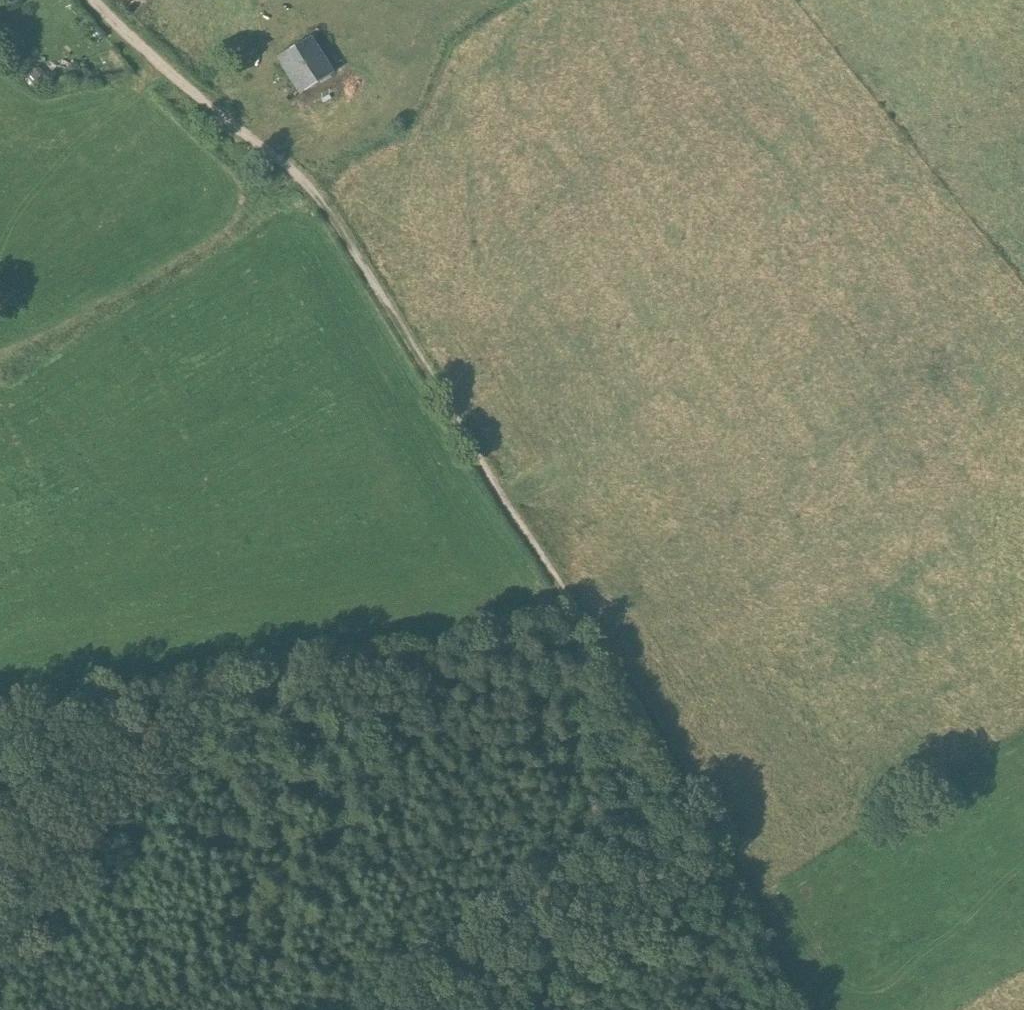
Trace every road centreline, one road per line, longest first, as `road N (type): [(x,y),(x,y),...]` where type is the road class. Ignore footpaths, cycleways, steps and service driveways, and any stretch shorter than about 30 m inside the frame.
road 1 (track): [(93,0),(327,211),(689,793)]
road 2 (track): [(689,793),(752,900),(795,1009)]

